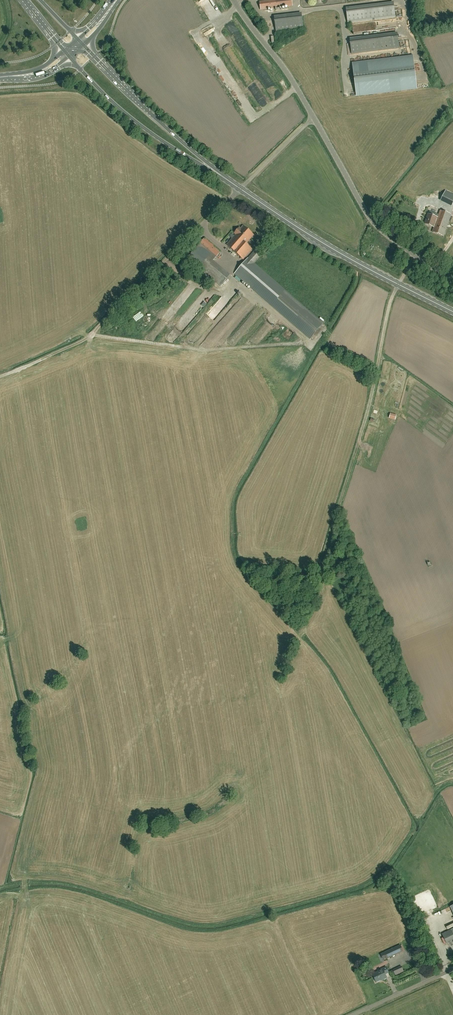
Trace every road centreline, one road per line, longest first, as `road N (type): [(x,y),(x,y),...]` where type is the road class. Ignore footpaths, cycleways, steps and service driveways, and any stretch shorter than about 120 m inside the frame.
road 1 (track): [(399,284),(339,504)]
road 2 (primary): [(69,56),(134,121),(214,171)]
road 3 (primary): [(399,284),(240,188)]
road 4 (primary): [(214,171),(83,44)]
road 5 (unclassified): [(415,255),(371,218),(314,117)]
road 6 (track): [(203,226),(90,336)]
road 7 (unclassified): [(314,117),(233,0)]

